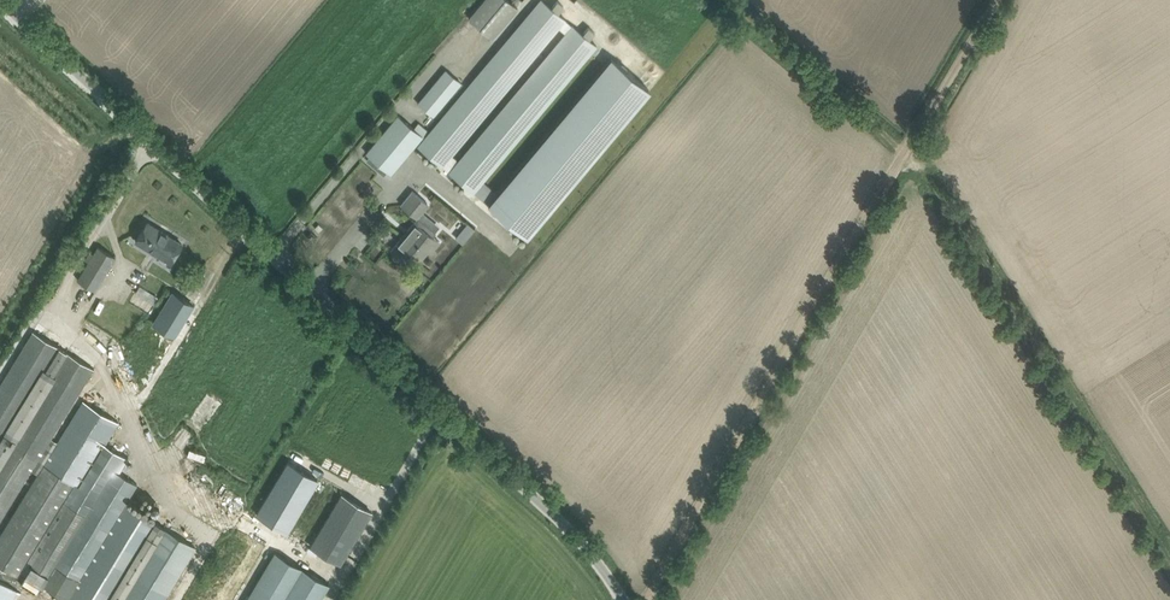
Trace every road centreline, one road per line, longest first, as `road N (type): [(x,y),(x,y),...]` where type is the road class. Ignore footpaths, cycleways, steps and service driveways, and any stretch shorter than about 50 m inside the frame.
road 1 (unclassified): [(625,599),(522,478),(0,3)]
road 2 (track): [(910,155),(646,599)]
road 3 (track): [(1169,558),(910,155)]
road 4 (track): [(910,155),(725,0)]
road 5 (track): [(1004,0),(910,155)]

